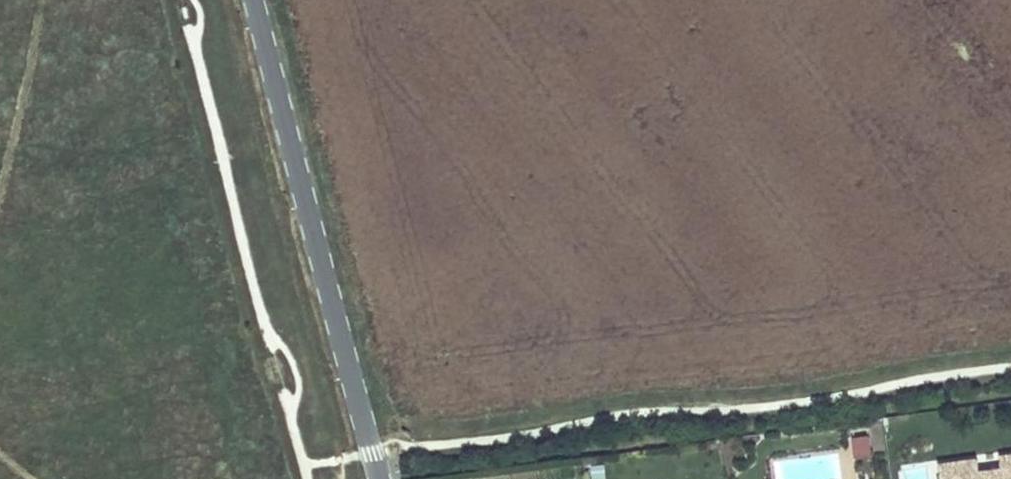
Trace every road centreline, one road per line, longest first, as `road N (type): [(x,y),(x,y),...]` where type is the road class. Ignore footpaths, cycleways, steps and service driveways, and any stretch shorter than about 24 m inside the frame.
road 1 (residential): [(383,478),(257,0)]

